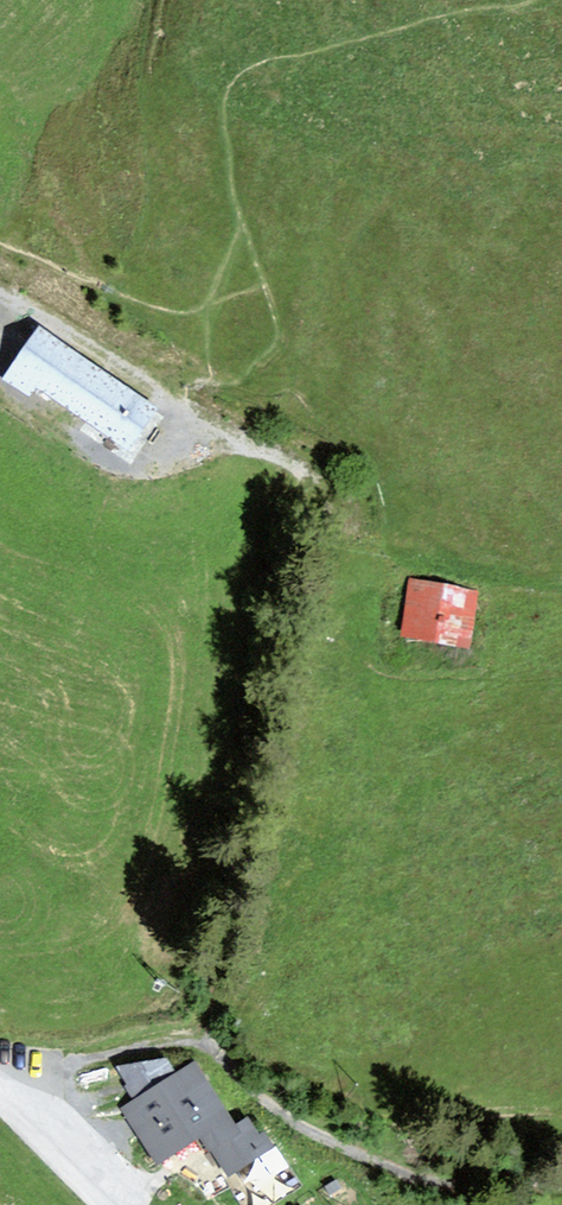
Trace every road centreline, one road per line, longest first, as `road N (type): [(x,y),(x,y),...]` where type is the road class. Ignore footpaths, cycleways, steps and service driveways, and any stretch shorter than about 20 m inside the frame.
road 1 (track): [(203,1035),(350,500)]
road 2 (track): [(561,1183),(455,1186),(400,1173),(274,1105),(203,1035)]
road 3 (track): [(0,293),(197,411)]
road 4 (track): [(203,1035),(54,1058),(0,1076)]
road 5 (track): [(197,411),(350,500)]
road 6 (track): [(104,1204),(0,1093)]

